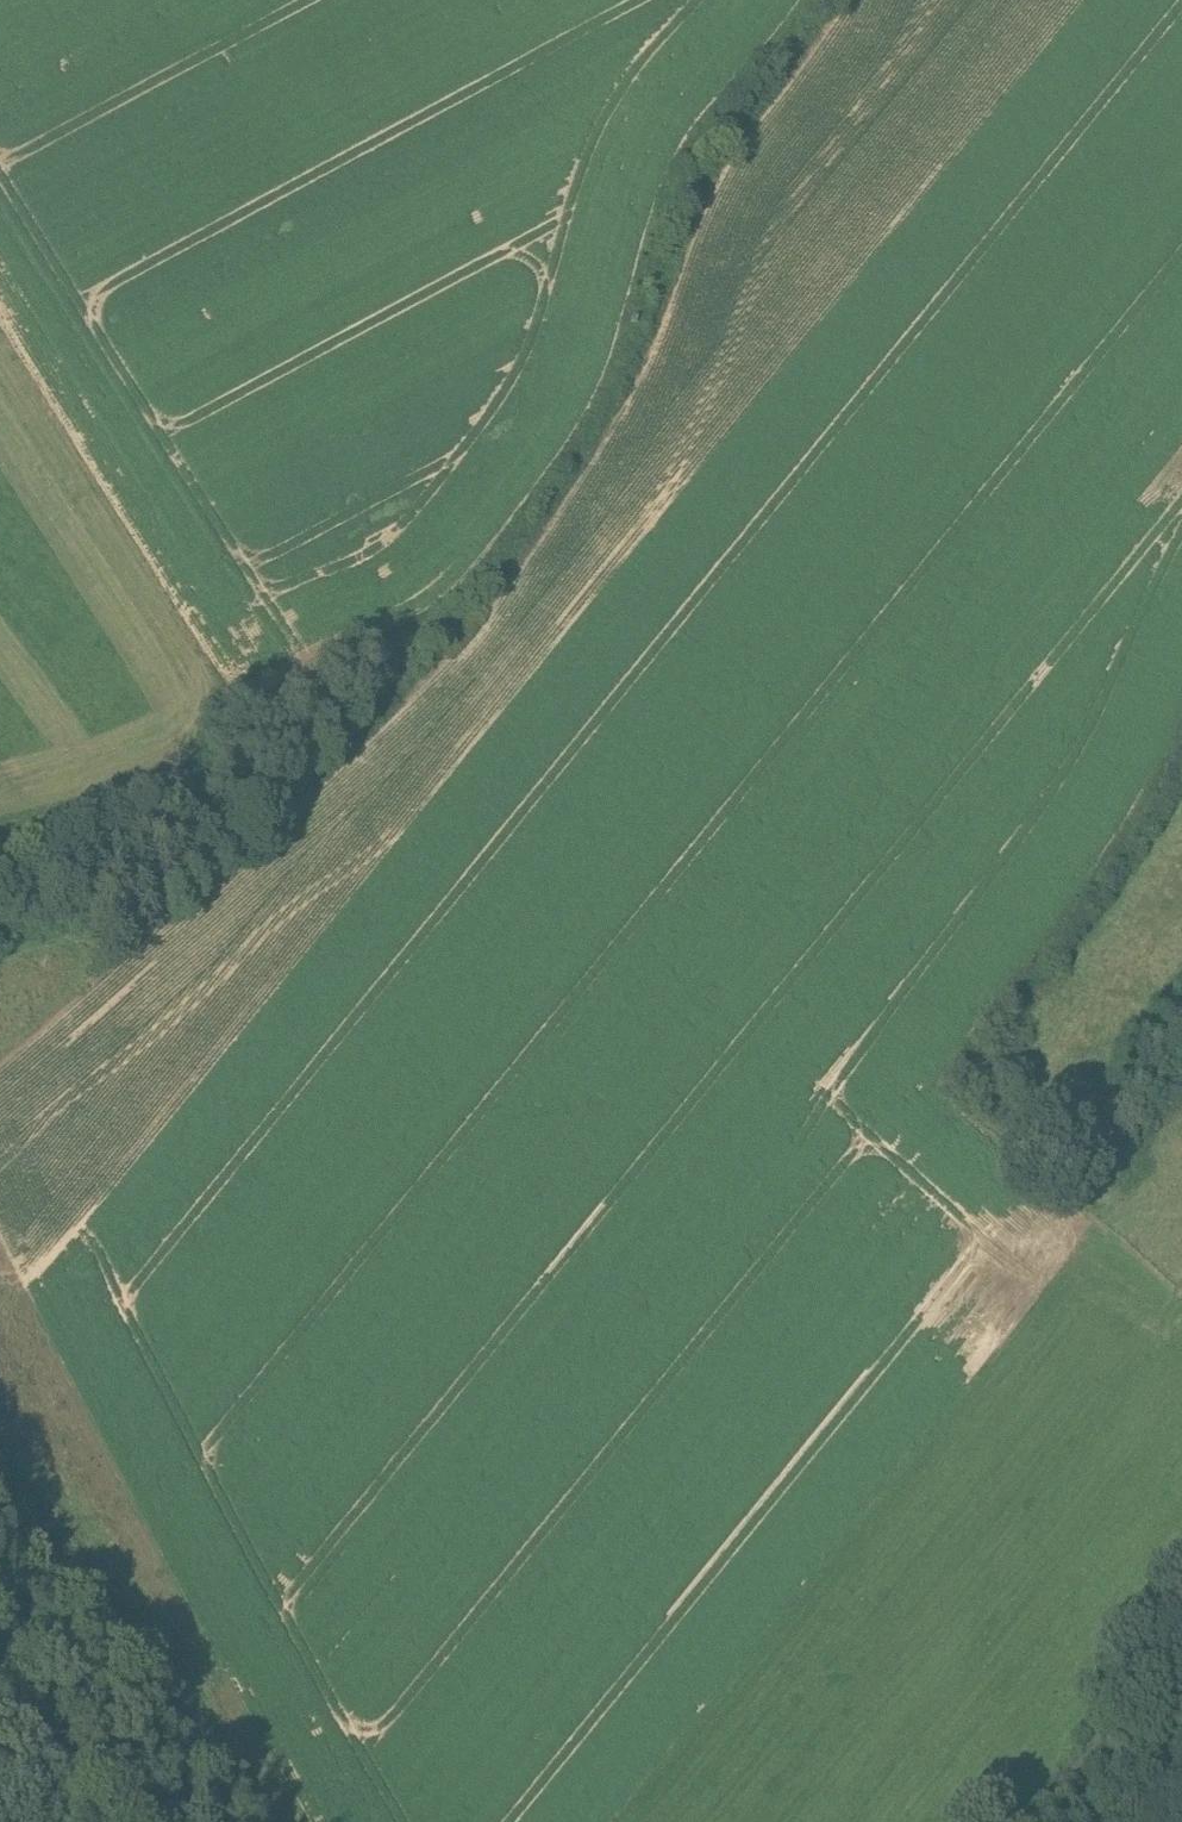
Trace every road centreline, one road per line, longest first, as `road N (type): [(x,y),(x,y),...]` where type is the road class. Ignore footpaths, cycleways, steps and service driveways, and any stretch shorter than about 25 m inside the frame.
road 1 (track): [(247,1821),(0,1520)]
road 2 (track): [(1181,1643),(1027,1821)]

